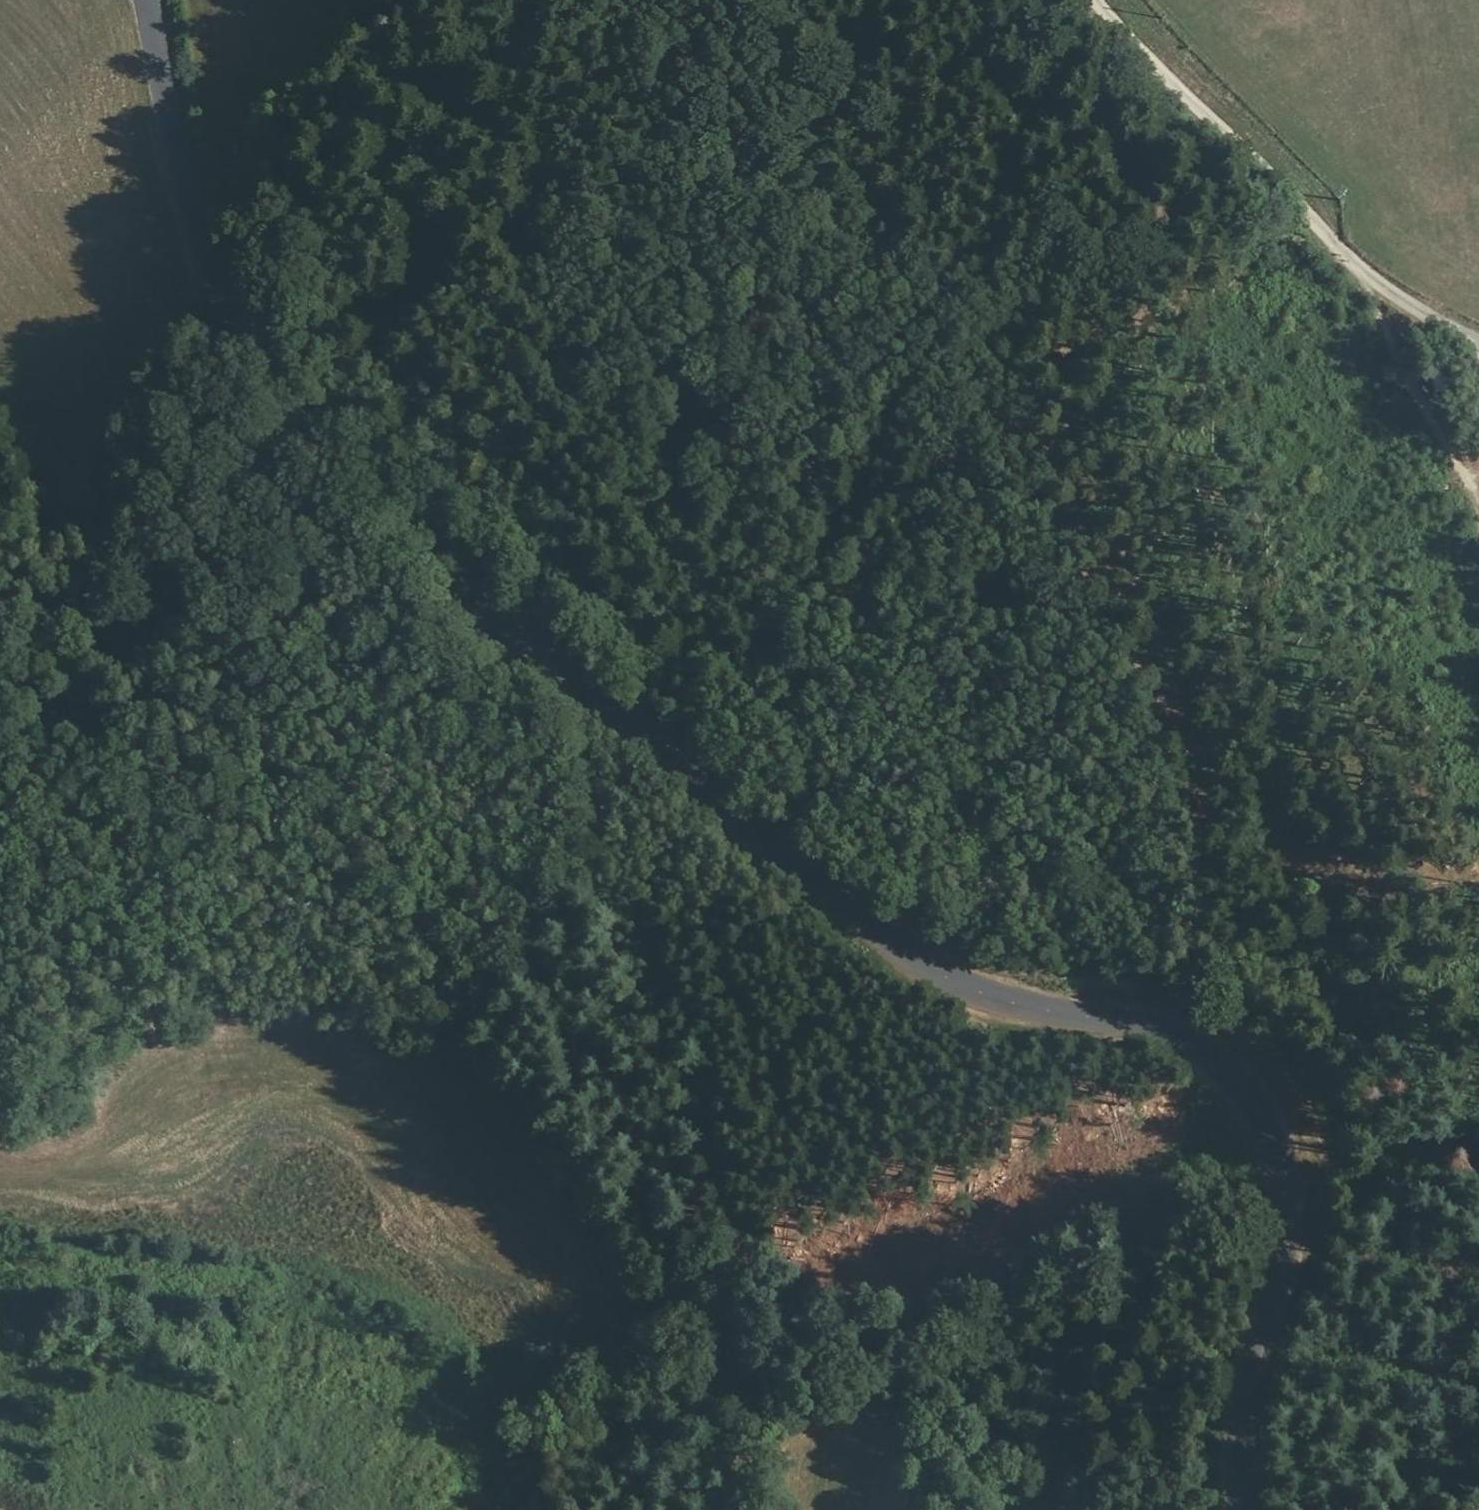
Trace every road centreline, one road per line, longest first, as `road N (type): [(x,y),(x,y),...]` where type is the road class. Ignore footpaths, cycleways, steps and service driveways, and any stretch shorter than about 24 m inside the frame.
road 1 (tertiary): [(146,0),(177,184),(212,273),(289,415),(357,503),(452,589),(851,906),(964,982),(1129,1015),(1231,1046),(1267,1084),(1291,1129),(1300,1187),(1290,1263),(1242,1427),(1243,1509)]
road 2 (unclassified): [(1478,338),(1450,328),(1185,111),(1090,0)]

